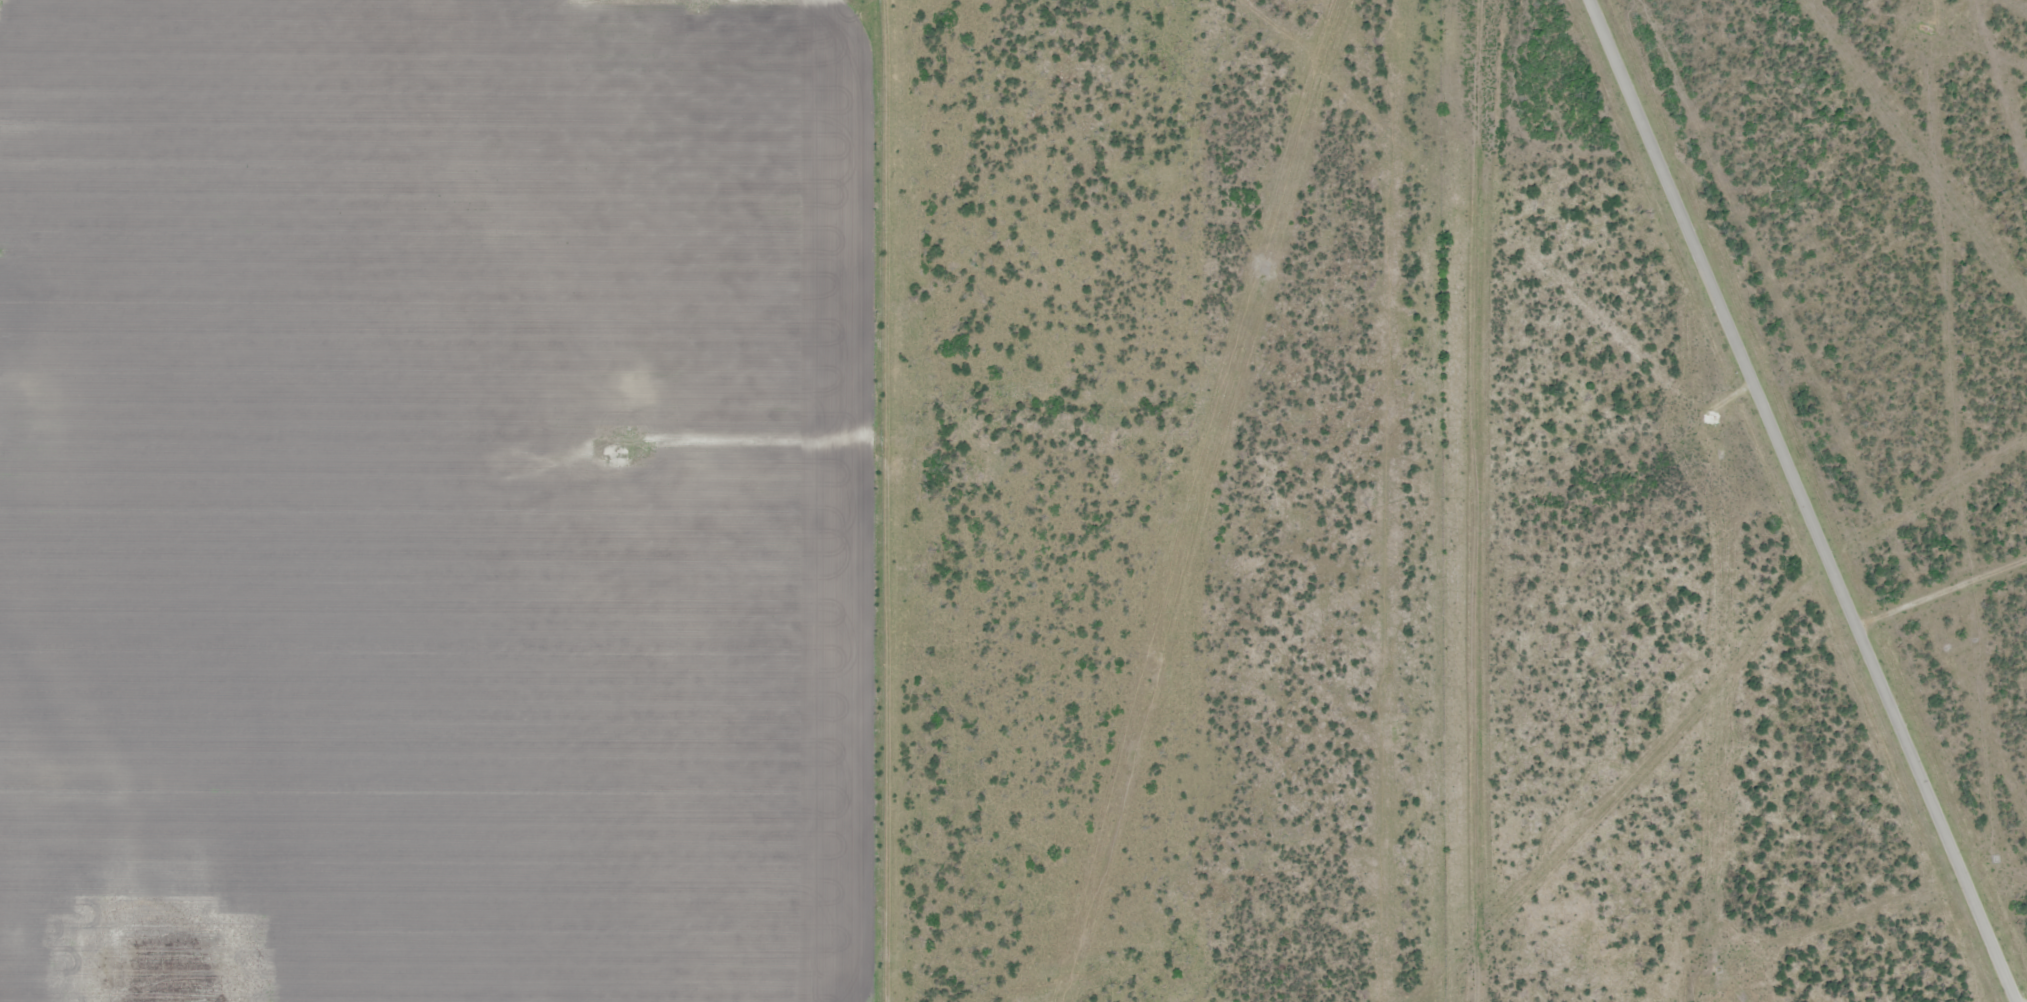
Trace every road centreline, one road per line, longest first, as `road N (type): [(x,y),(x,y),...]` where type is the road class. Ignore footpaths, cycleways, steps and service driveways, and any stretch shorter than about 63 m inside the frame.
road 1 (residential): [(2026,992),(1871,646),(1871,617),(1833,564),(1588,0)]
road 2 (track): [(863,1001),(840,0)]
road 3 (track): [(2026,551),(1871,617)]

